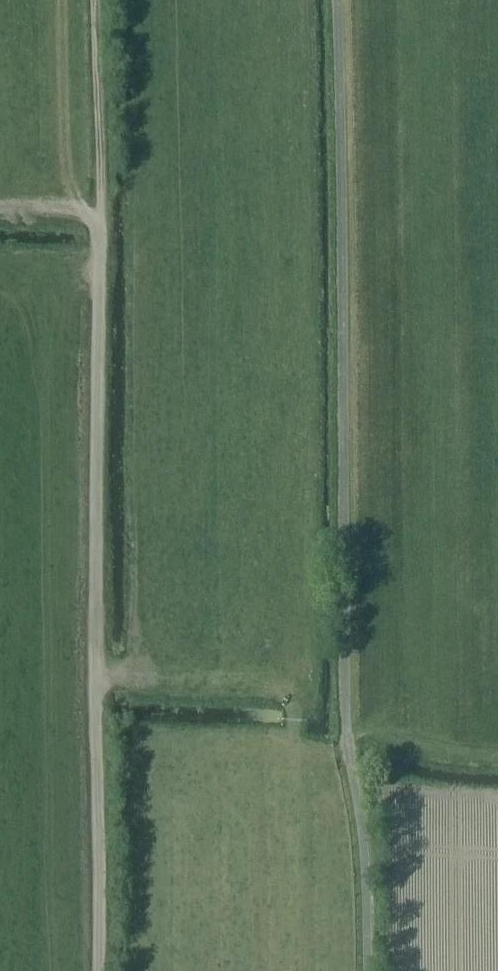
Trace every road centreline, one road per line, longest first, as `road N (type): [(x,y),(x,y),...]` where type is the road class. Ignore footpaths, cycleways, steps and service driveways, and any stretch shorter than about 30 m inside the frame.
road 1 (unclassified): [(363,970),(358,805),(344,747),(337,0)]
road 2 (track): [(89,0),(104,970)]

